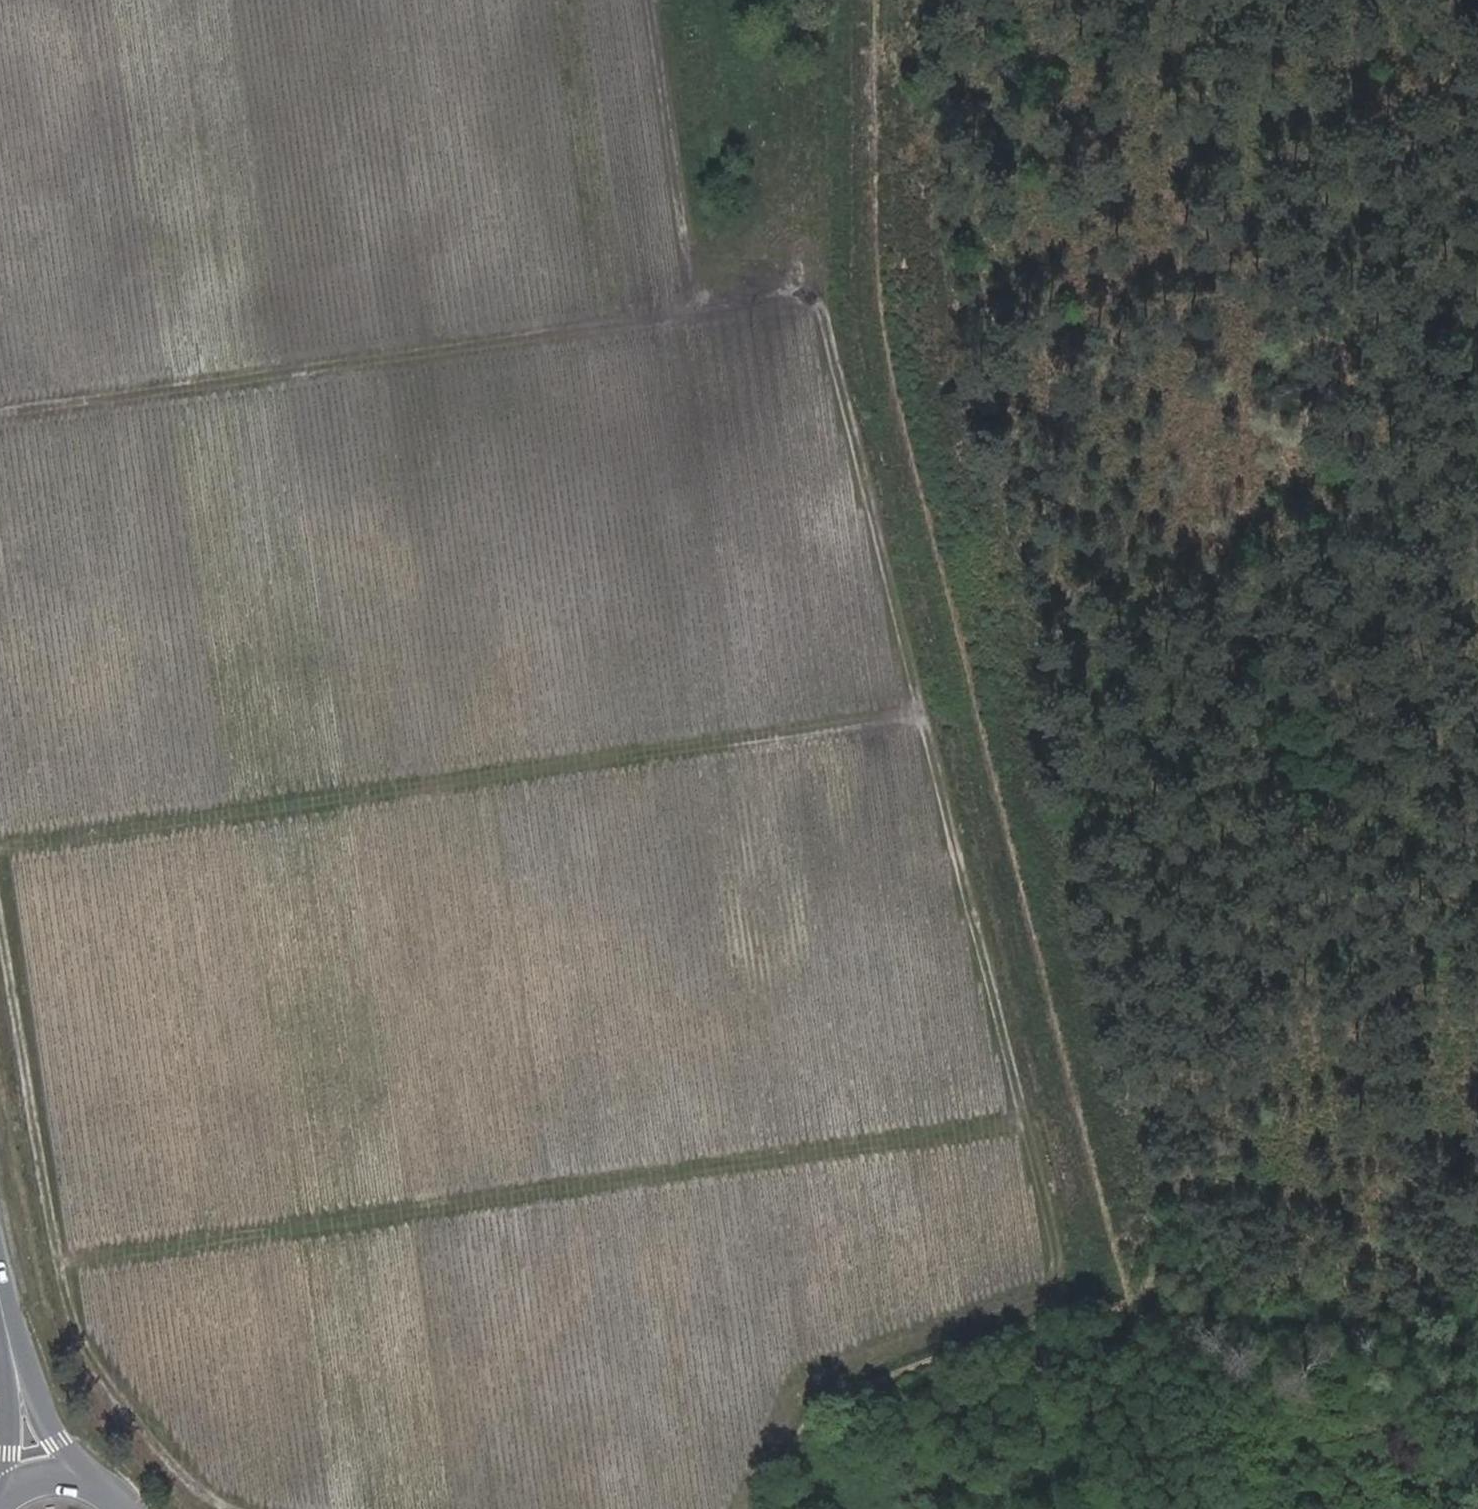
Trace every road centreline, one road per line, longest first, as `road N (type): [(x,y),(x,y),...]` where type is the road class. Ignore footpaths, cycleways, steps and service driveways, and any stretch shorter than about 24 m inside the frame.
road 1 (track): [(0,966),(74,1333),(185,1475),(237,1508)]
road 2 (tertiary): [(90,1480),(13,1357)]
road 3 (tertiary): [(13,1357),(0,1498)]

